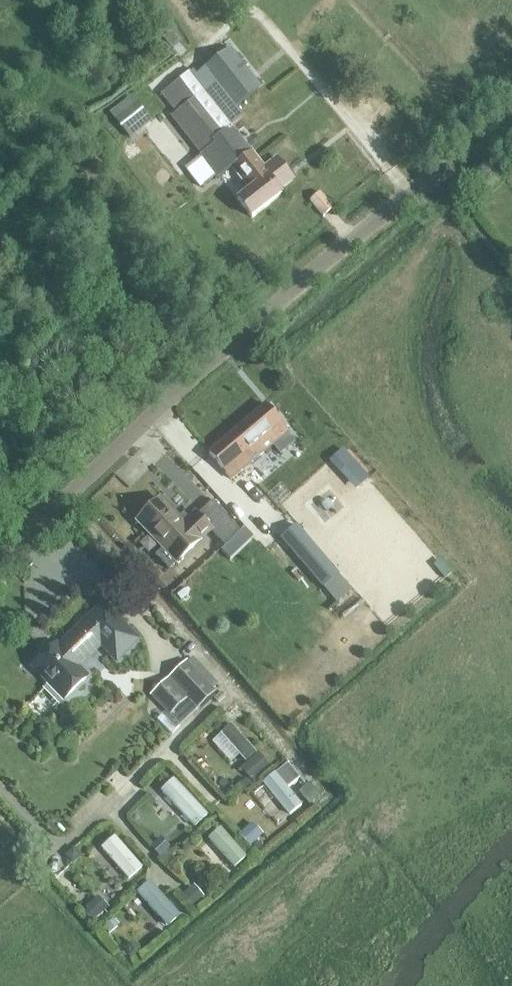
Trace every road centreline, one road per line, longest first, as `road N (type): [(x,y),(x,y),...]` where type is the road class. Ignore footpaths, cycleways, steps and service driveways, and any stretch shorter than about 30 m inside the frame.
road 1 (unclassified): [(0,557),(251,326),(511,112)]

